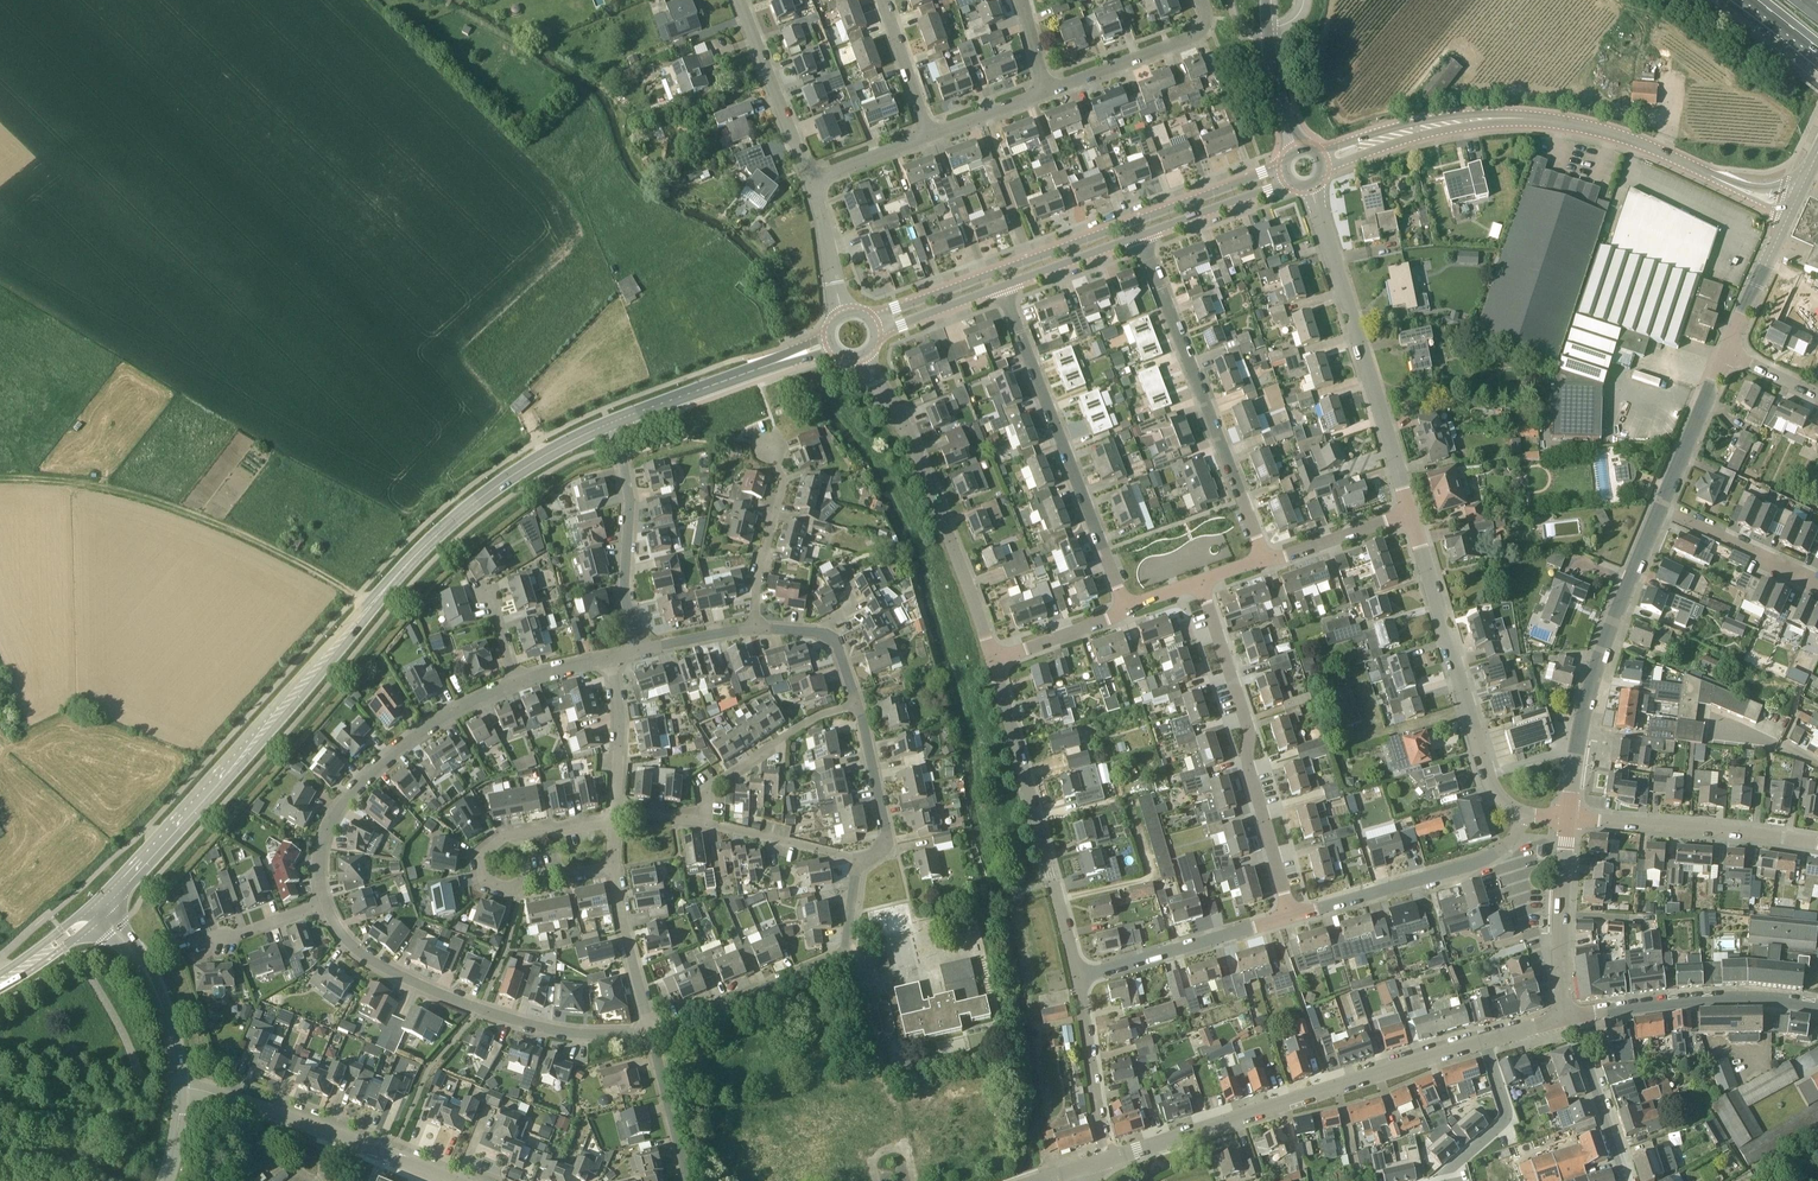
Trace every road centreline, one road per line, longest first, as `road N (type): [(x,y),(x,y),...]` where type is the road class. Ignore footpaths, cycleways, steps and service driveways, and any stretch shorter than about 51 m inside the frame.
road 1 (secondary): [(1285,165),(870,317)]
road 2 (secondary): [(385,588),(103,904)]
road 3 (track): [(369,606),(214,521),(93,485),(0,477)]
road 4 (tertiary): [(1107,1160),(1483,1039)]
road 5 (residential): [(653,1032),(570,1033),(479,1010),(360,952),(323,901)]
road 6 (residential): [(1265,563),(1142,236)]
road 7 (residential): [(1126,612),(1002,287)]
road 8 (residential): [(1410,512),(1310,185)]
road 9 (residential): [(1292,915),(1191,591)]
road 10 (residential): [(992,660),(913,445),(862,358)]
road 11 (residential): [(1525,813),(1490,782),(1410,512)]
road 12 (residential): [(1078,976),(992,660)]
road 13 (tertiary): [(1568,817),(1591,684),(1660,507)]
road 14 (residential): [(323,901),(321,854),(352,791),(440,719),(516,680)]
road 15 (secondary): [(1687,163),(1613,134),(1537,119),(1455,122),(1389,137)]
road 16 (residential): [(616,814),(602,823),(507,836),(480,862),(501,886),(611,865)]
road 17 (tertiary): [(454,1180),(318,1127),(180,1088)]
road 18 (secondary): [(385,588),(483,497),(611,423)]
road 19 (residential): [(1292,915),(1477,862),(1507,845),(1525,813)]
road 20 (residential): [(1817,1006),(1712,999),(1566,1015)]
road 21 (residential): [(1817,843),(1568,817)]
road 22 (residential): [(637,650),(627,586),(628,501),(611,423)]
road 23 (residential): [(1078,976),(1292,915)]
road 24 (residential): [(707,821),(704,790),(816,716),(855,704)]
road 25 (residential): [(653,1032),(842,954)]
road 26 (residential): [(1047,93),(1193,38),(1209,21),(1201,0)]
road 27 (tertiary): [(1566,1015),(1561,908),(1568,817)]
road 28 (residential): [(814,175),(738,0)]
road 29 (residential): [(752,628),(783,480),(768,448)]
road 30 (secondary): [(611,423),(786,359)]
road 31 (residential): [(1107,1160),(1078,976)]
road 32 (residential): [(1627,1180),(1578,1025),(1566,1015)]
road 33 (residential): [(1817,582),(1660,507)]
road 34 (residential): [(859,859),(874,854),(886,835),(855,704)]
road 35 (residential): [(653,1032),(611,865)]
road 36 (residential): [(1483,1039),(1506,1118),(1448,1170),(1450,1180)]
road 37 (tertiary): [(1660,507),(1725,352)]
road 38 (secondary): [(1142,236),(1290,180)]
road 39 (residential): [(707,821),(859,859)]
road 40 (residential): [(616,814),(620,730),(611,659)]
road 41 (residential): [(1265,563),(1410,512)]
road 42 (tertiary): [(1725,352),(1789,214)]
road 43 (residential): [(687,1180),(653,1032)]
road 44 (residential): [(855,704),(838,649),(824,634),(752,628)]
road 45 (secondary): [(1002,287),(1142,236)]
road 46 (residential): [(930,136),(885,0)]
road 47 (residential): [(992,660),(1126,612)]
road 48 (residential): [(843,312),(814,175)]
road 49 (secondary): [(878,335),(1002,287)]
road 50 (residential): [(886,1075),(858,965),(842,954)]
road 51 (unclassified): [(1711,0),(1812,75)]
road 52 (residential): [(930,136),(1047,93)]
road 53 (residential): [(814,175),(930,136)]

